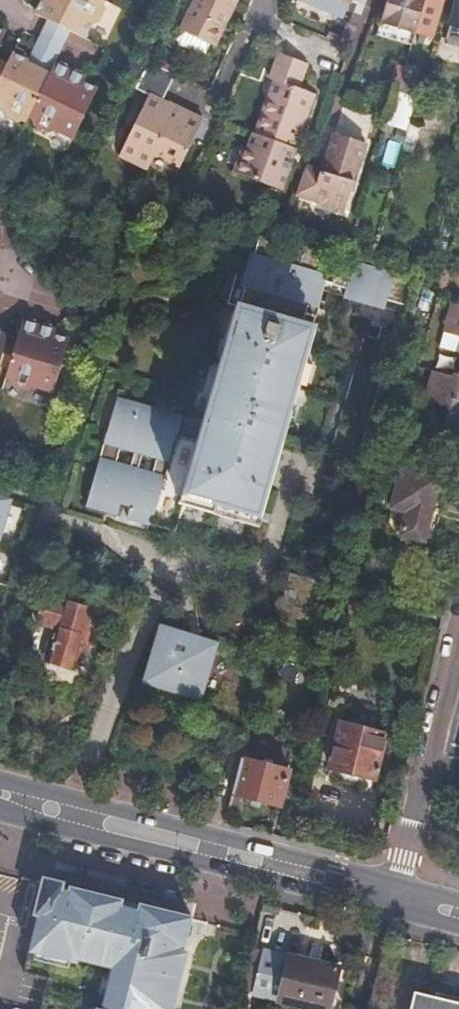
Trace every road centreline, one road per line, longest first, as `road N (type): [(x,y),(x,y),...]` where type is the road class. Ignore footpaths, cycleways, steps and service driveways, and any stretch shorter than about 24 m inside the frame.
road 1 (secondary): [(0,798),(387,895)]
road 2 (residential): [(391,896),(458,646)]

